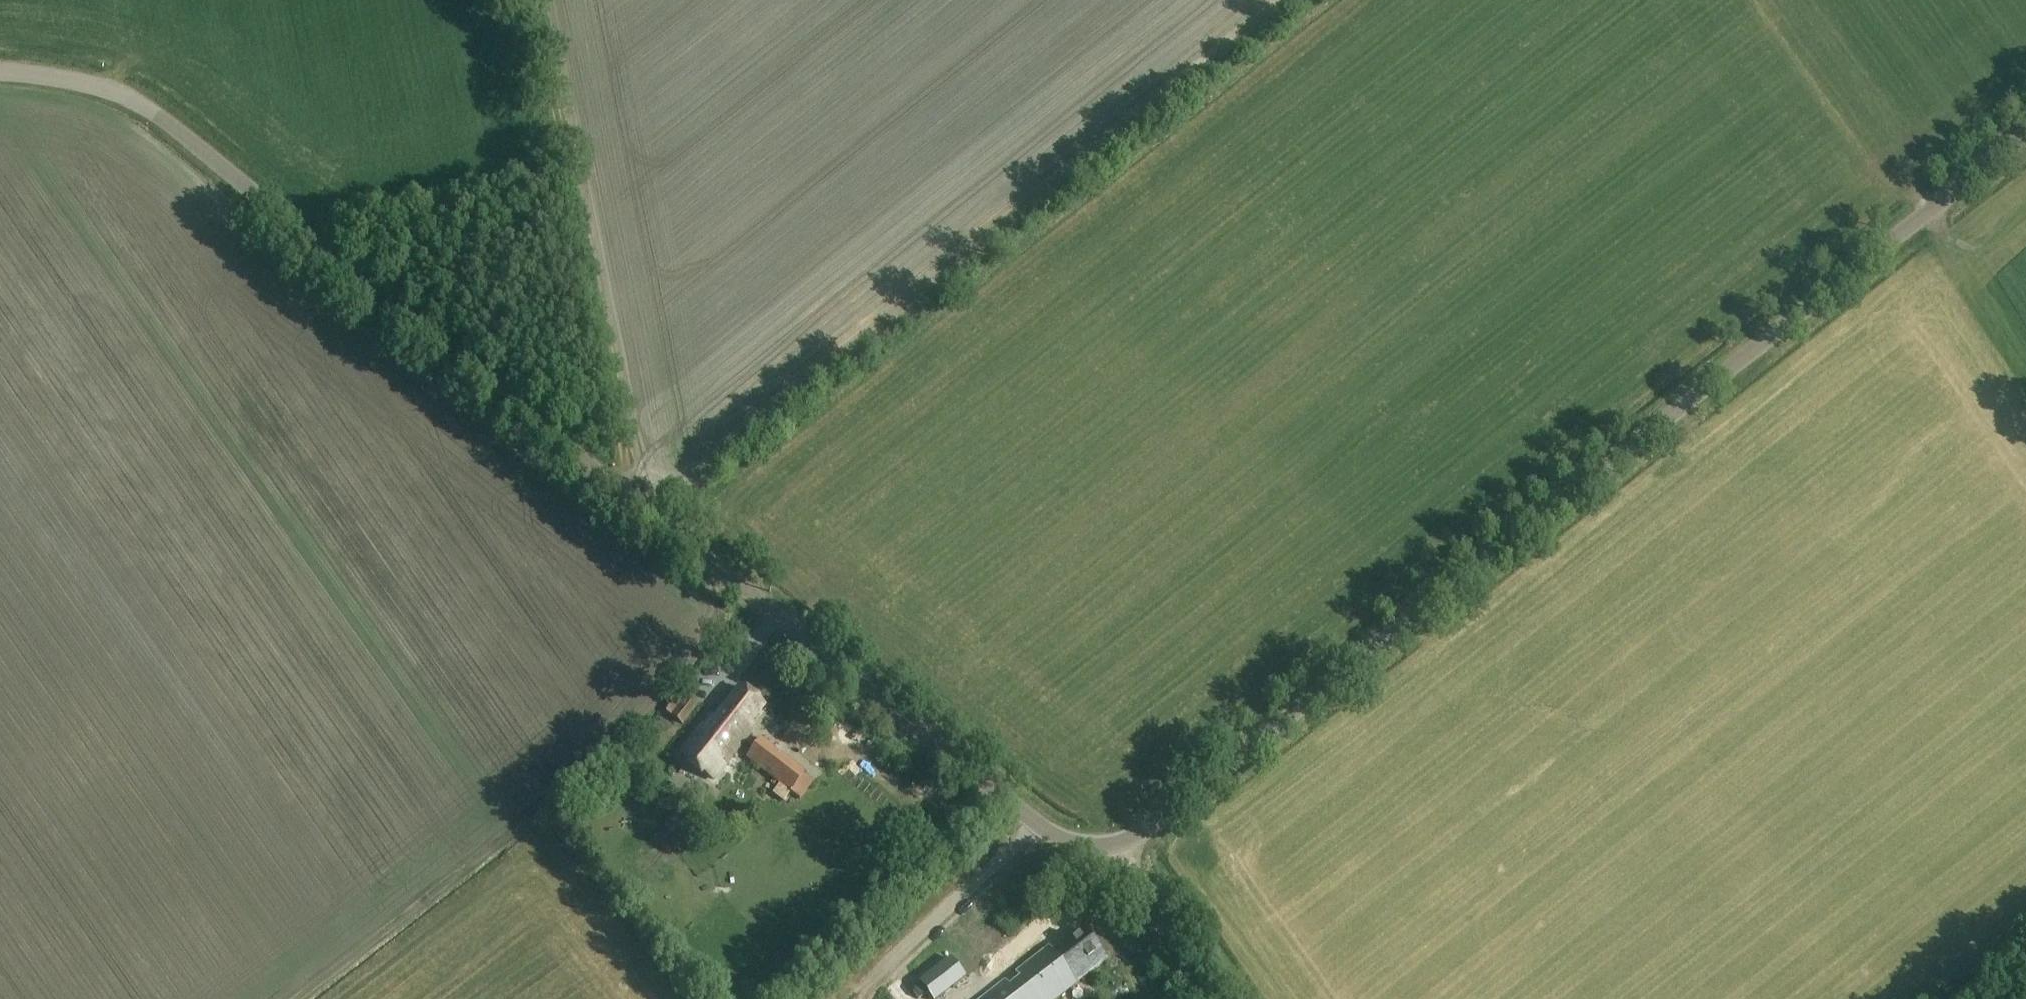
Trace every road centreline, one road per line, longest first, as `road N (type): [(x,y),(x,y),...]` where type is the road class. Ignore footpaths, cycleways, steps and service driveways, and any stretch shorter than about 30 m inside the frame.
road 1 (tertiary): [(0,70),(74,80),(150,111),(1045,830),(1102,847),(1161,819),(2025,135)]

